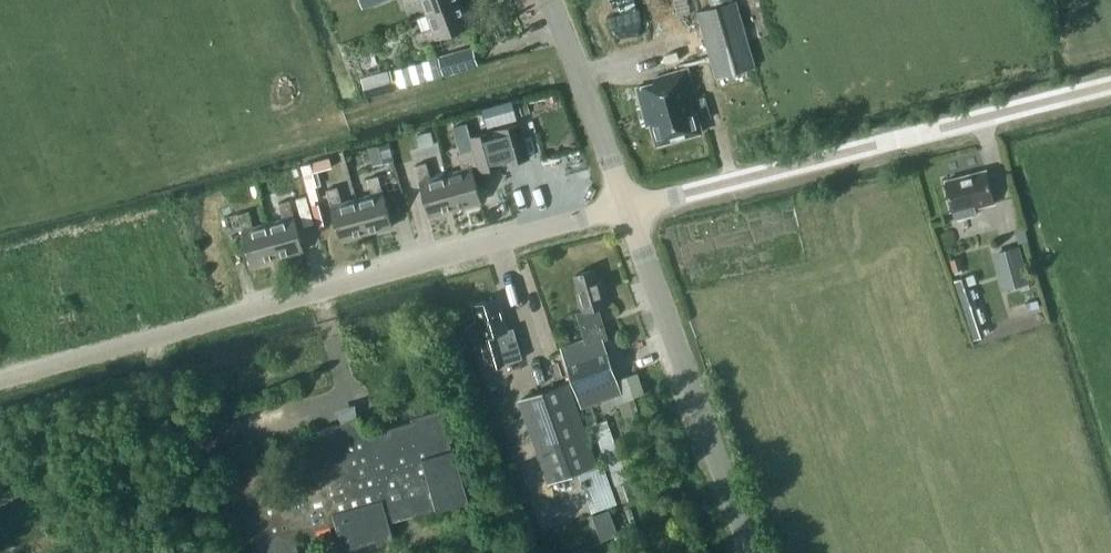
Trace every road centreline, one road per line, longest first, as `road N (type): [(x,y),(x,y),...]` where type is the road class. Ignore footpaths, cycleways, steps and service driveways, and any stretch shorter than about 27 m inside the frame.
road 1 (unclassified): [(0,386),(629,219)]
road 2 (unclassified): [(629,219),(1110,97)]
road 3 (unclassified): [(751,552),(629,219)]
road 4 (unclassified): [(629,219),(549,0)]

